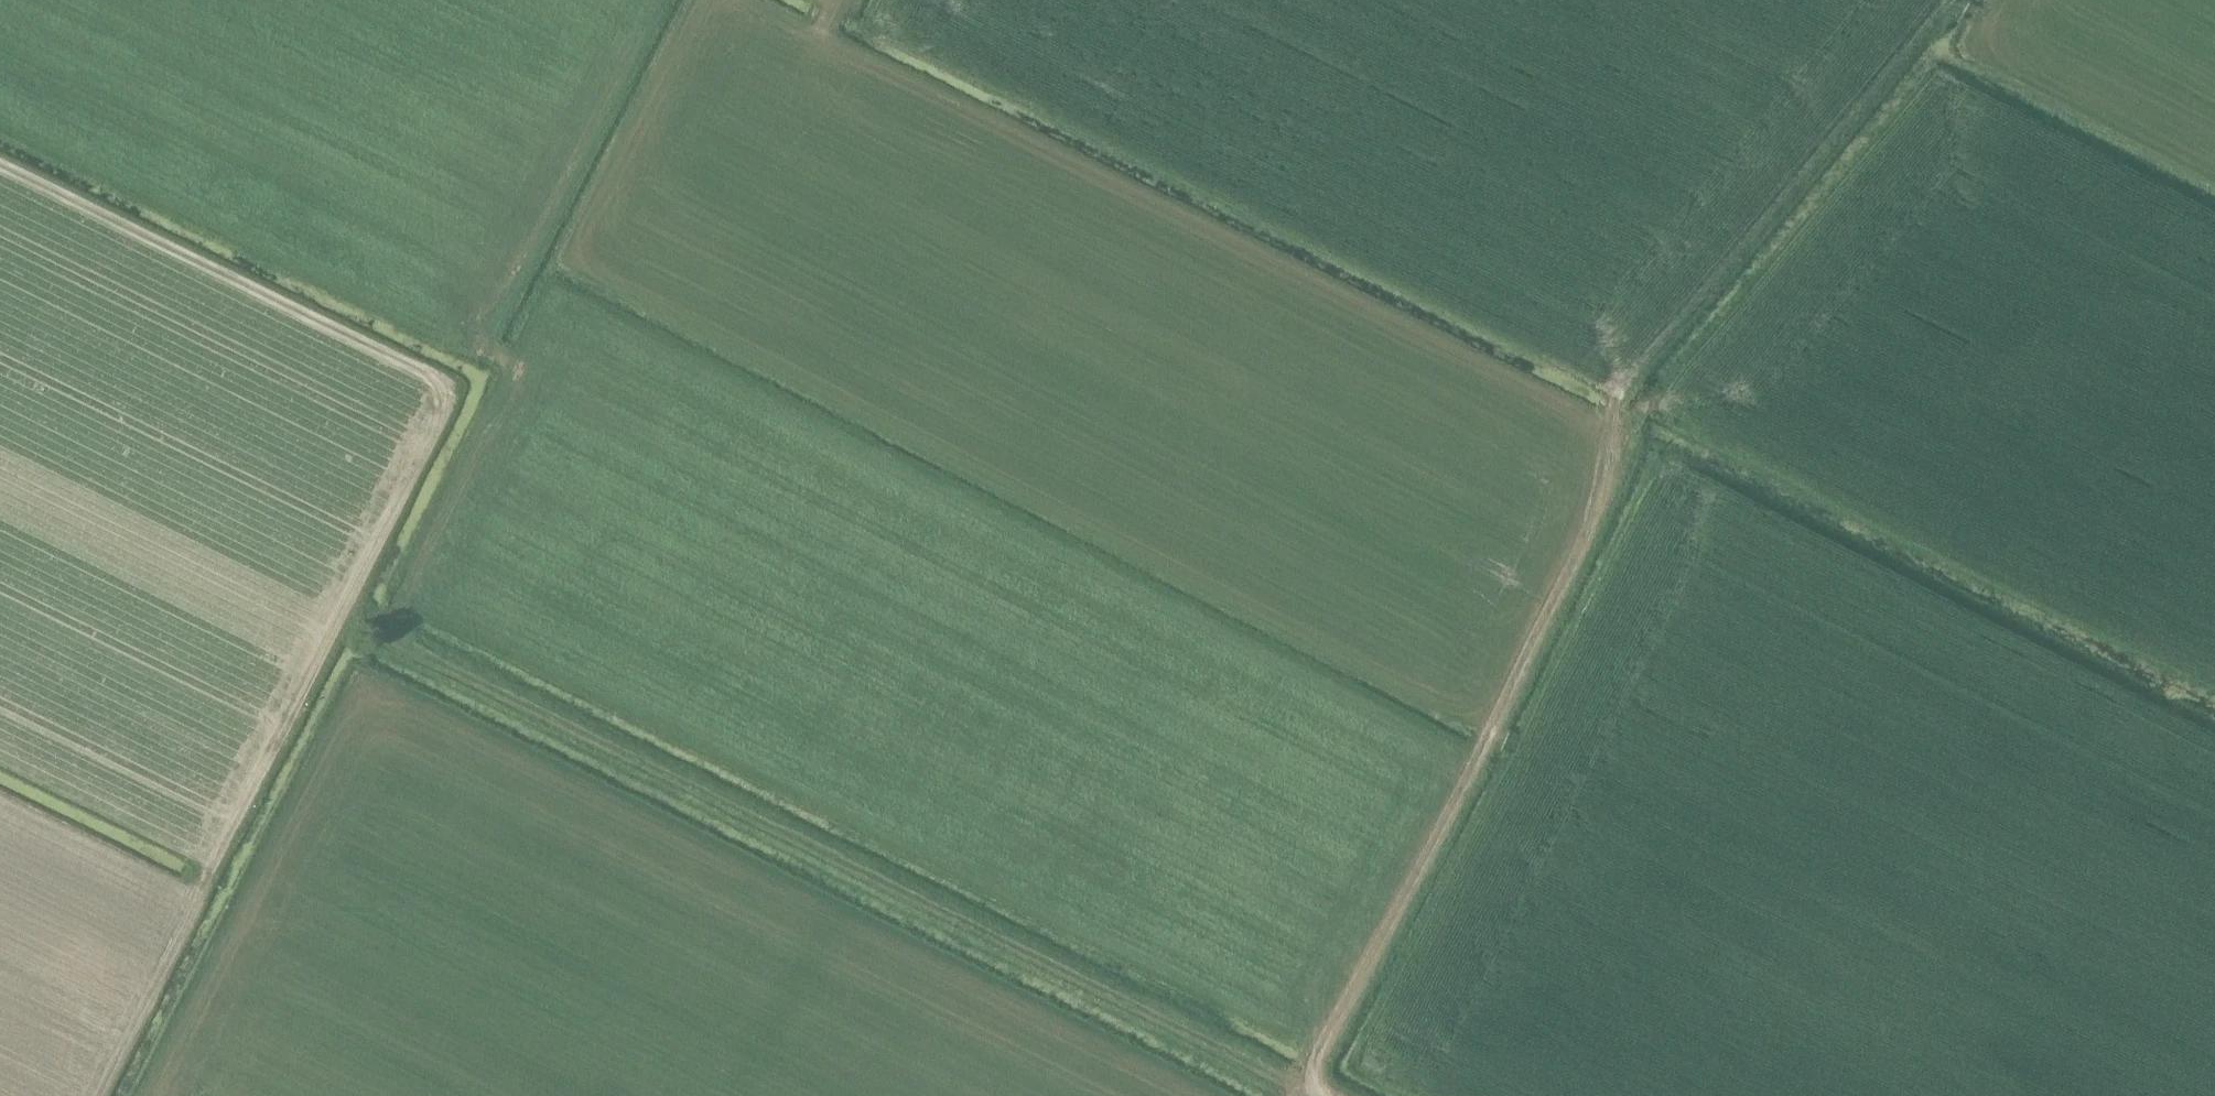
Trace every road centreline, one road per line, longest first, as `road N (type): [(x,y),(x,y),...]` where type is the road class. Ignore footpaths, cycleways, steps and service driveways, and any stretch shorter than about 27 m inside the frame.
road 1 (track): [(342,611),(1309,1095)]

